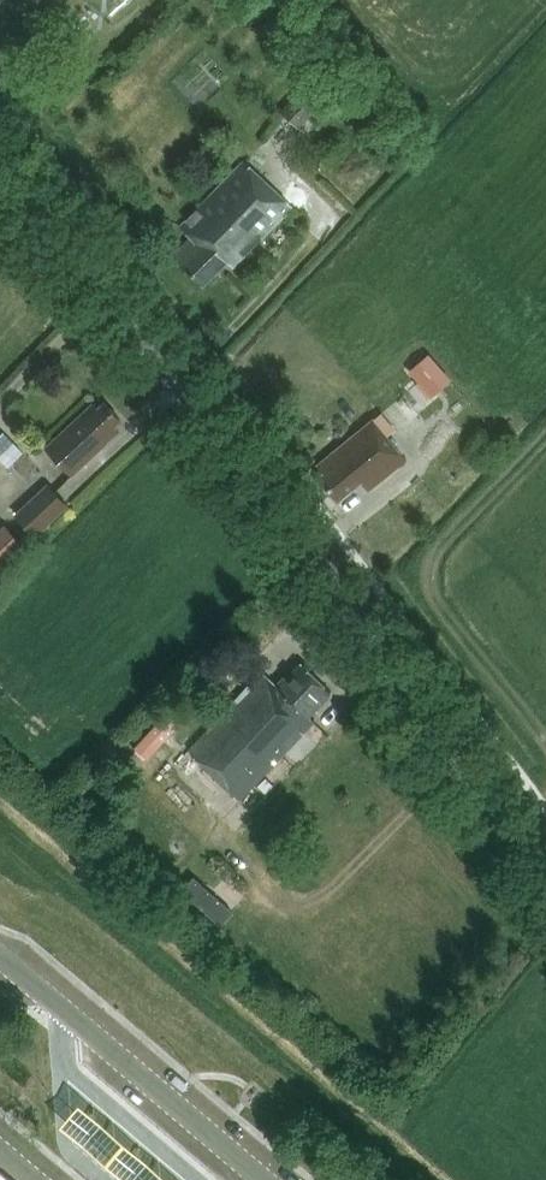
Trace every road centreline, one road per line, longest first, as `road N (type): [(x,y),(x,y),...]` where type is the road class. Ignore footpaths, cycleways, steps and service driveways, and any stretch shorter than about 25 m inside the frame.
road 1 (secondary): [(545,876),(0,147)]

